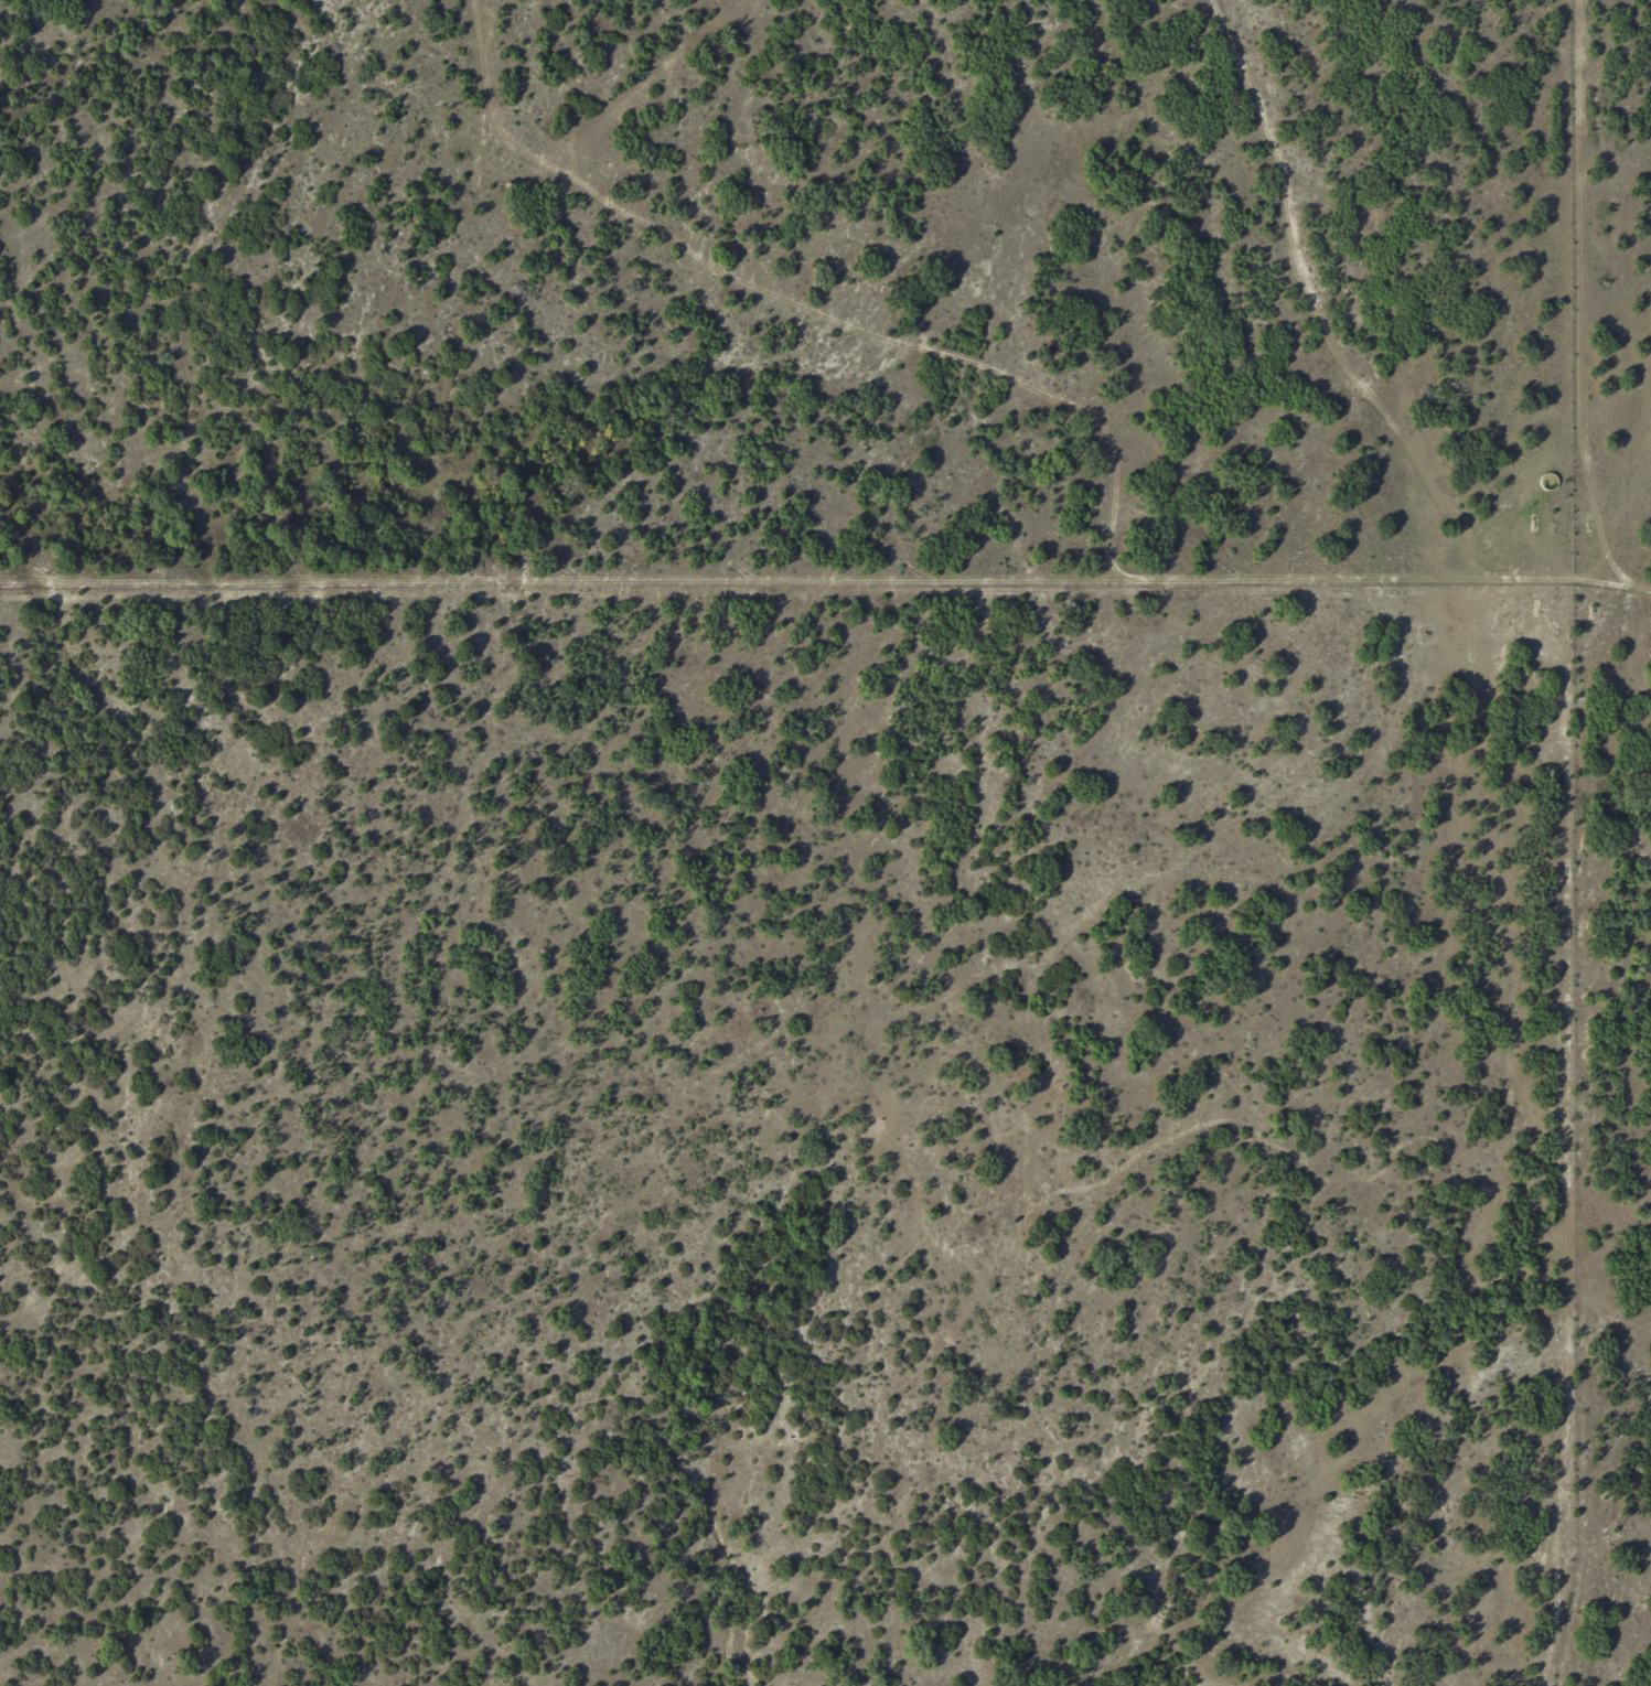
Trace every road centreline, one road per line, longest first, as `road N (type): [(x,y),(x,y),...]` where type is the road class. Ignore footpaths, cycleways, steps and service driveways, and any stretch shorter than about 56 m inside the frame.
road 1 (residential): [(1650,877),(1639,835),(1535,648),(1530,582),(1389,407),(1210,0)]

